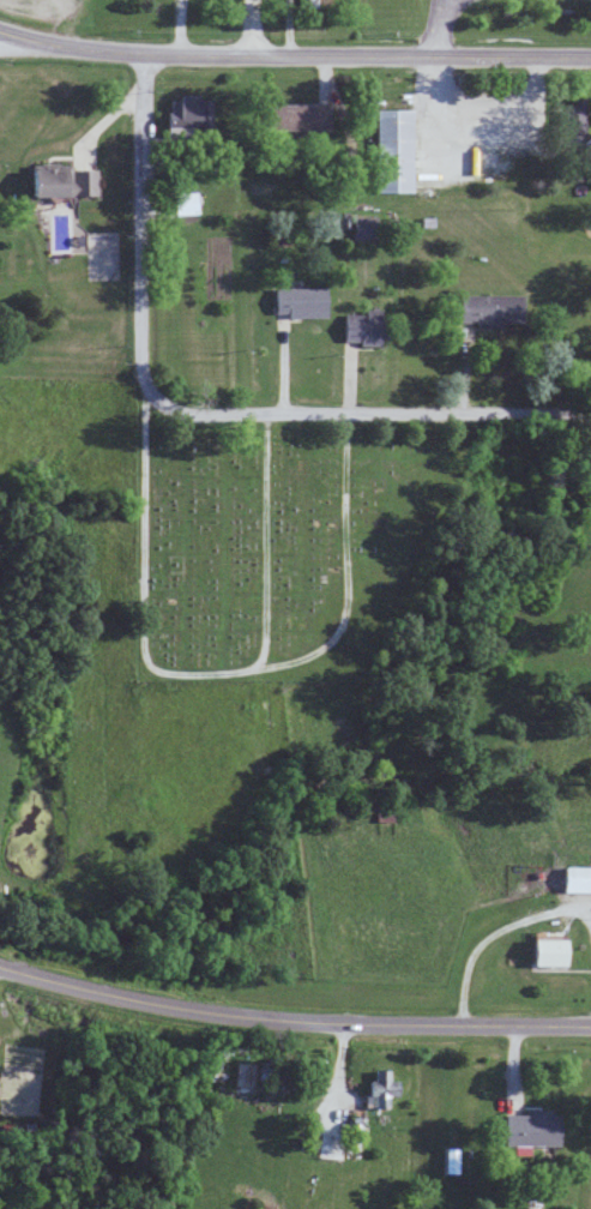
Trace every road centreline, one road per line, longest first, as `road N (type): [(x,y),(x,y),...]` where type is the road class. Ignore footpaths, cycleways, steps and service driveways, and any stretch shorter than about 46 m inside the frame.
road 1 (residential): [(590,418),(236,414),(192,409),(144,386),(144,53)]
road 2 (secondary): [(0,968),(212,1011),(321,1023),(590,1027)]
road 3 (tertiary): [(590,57),(144,53),(0,32)]

